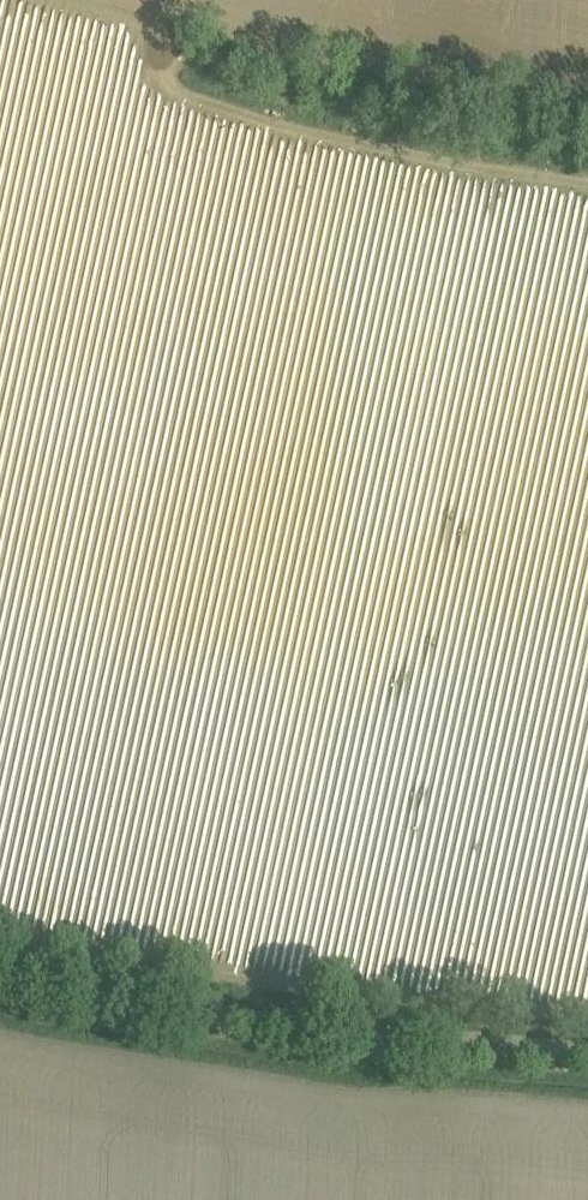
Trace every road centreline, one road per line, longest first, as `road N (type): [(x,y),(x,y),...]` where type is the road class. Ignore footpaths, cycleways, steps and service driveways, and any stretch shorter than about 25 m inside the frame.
road 1 (unclassified): [(587,1046),(204,1016),(0,978)]

